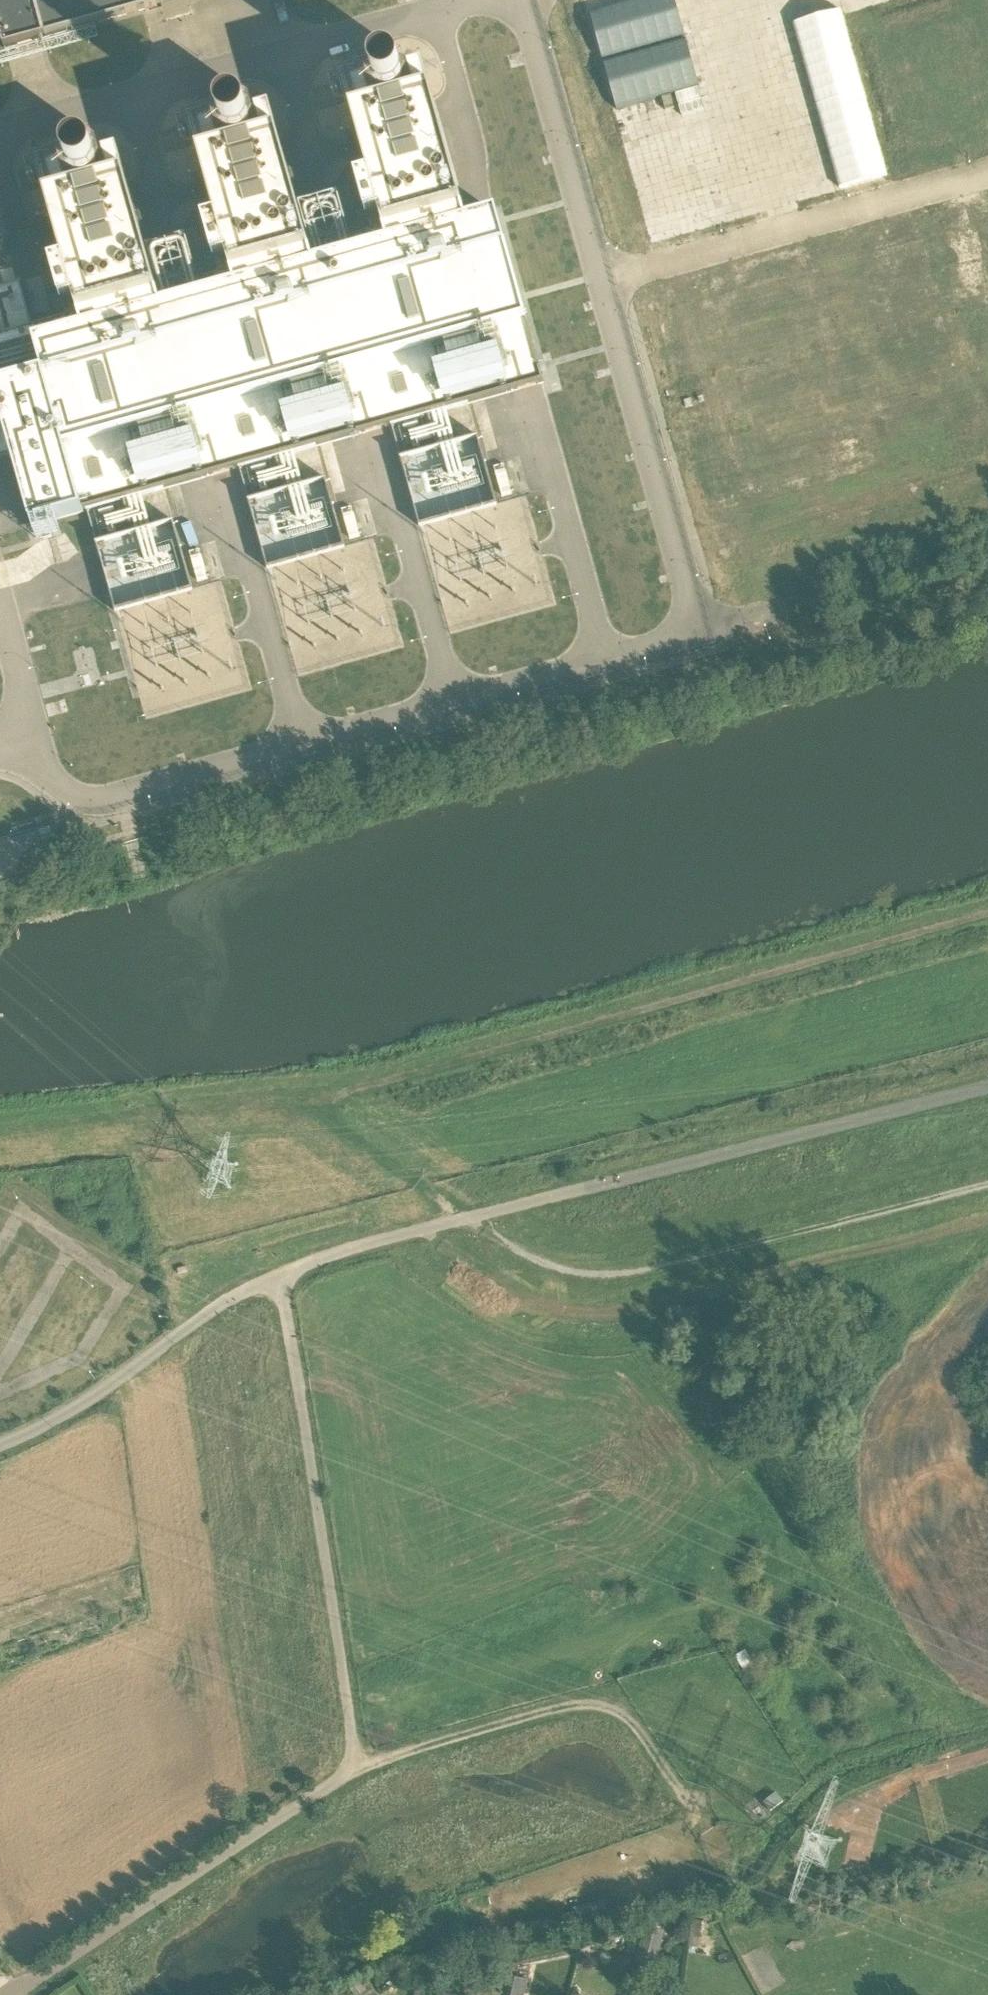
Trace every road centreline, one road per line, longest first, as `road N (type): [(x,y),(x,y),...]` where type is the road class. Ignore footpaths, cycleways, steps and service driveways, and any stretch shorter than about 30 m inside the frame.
road 1 (unclassified): [(0,1446),(56,1418),(239,1293),(333,1255),(987,1083)]
road 2 (track): [(17,1994),(296,1812),(342,1775),(354,1754),(279,1276)]
road 3 (track): [(471,1219),(552,1266),(626,1273),(987,1183)]
road 4 (track): [(354,1754),(374,1758),(548,1709),(603,1703),(634,1722),(683,1793)]

